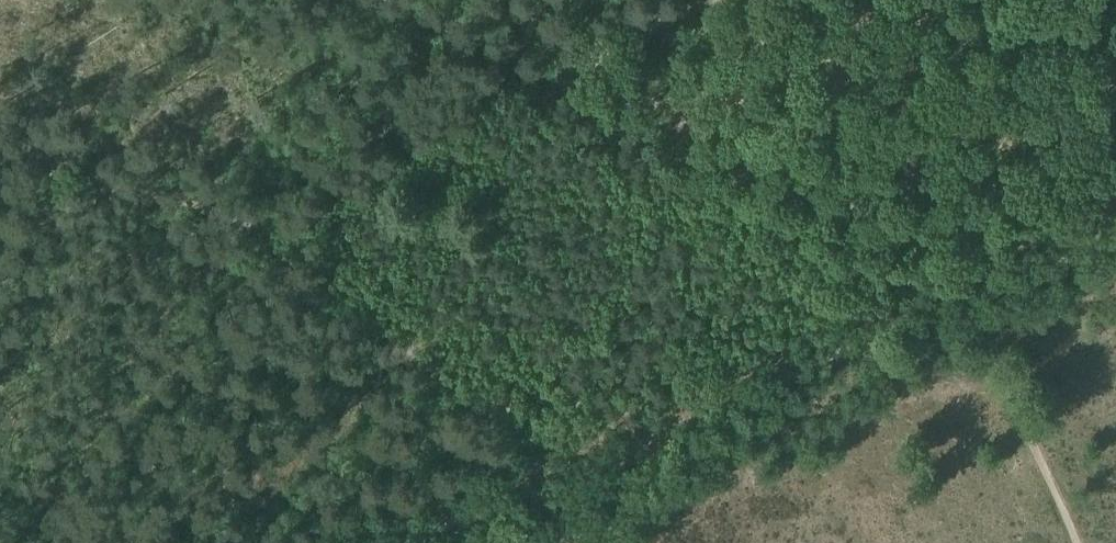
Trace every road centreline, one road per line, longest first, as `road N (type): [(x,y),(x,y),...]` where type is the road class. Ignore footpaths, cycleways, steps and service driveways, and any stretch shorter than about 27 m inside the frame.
road 1 (track): [(390,0),(931,235),(970,303),(1078,542)]
road 2 (track): [(405,542),(1115,237)]

